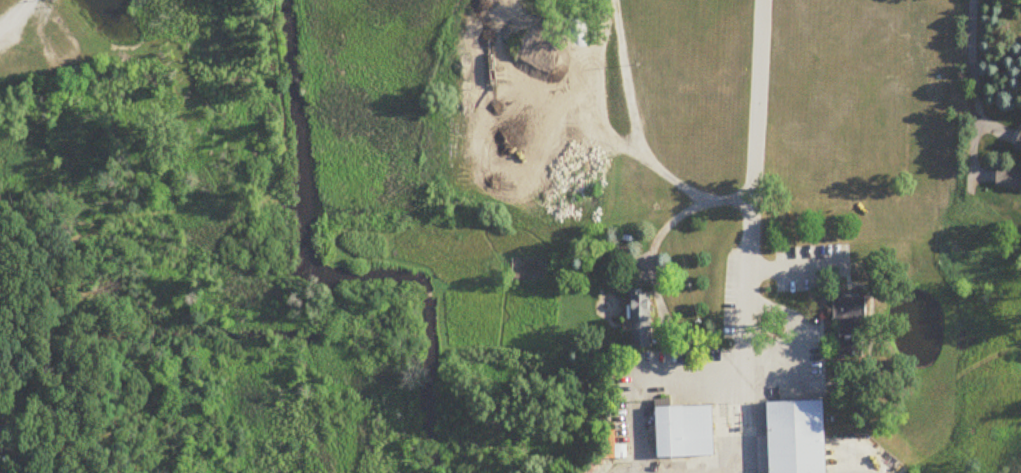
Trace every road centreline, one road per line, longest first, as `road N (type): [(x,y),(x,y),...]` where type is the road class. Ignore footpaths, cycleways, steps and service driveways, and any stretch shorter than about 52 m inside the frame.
road 1 (track): [(617,0),(644,158),(690,192),(754,195)]

